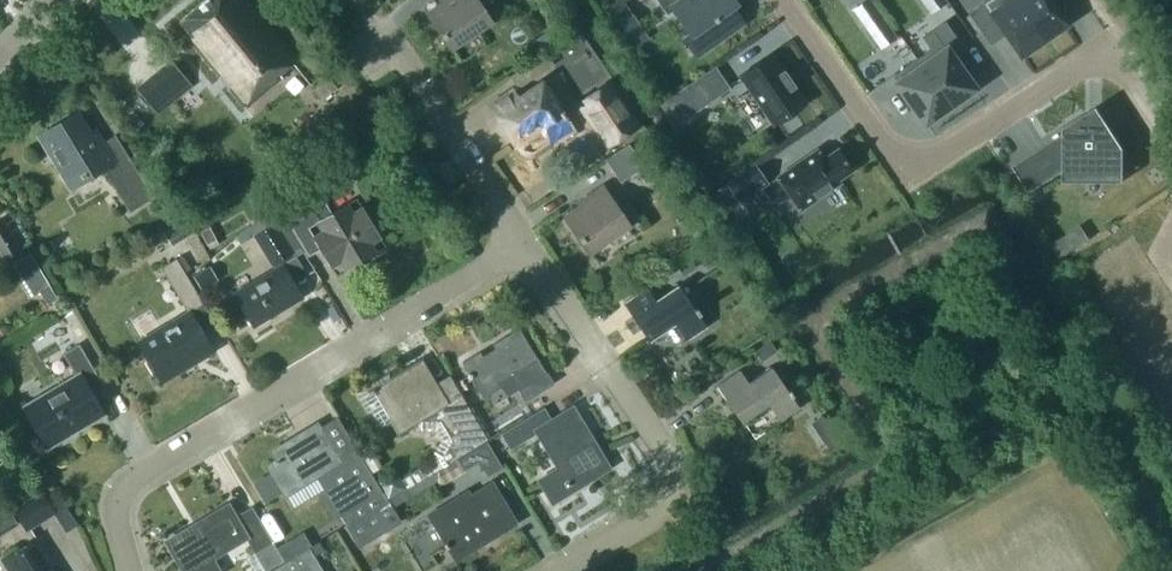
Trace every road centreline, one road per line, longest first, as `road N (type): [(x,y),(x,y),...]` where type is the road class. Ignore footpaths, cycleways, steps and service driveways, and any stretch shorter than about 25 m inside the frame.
road 1 (residential): [(789,0),(906,170),(1121,37),(1171,119)]
road 2 (residential): [(130,570),(118,512),(132,478),(523,241)]
road 3 (residential): [(561,570),(674,502),(682,485),(677,465),(523,241)]
road 4 (residential): [(523,241),(383,28)]

